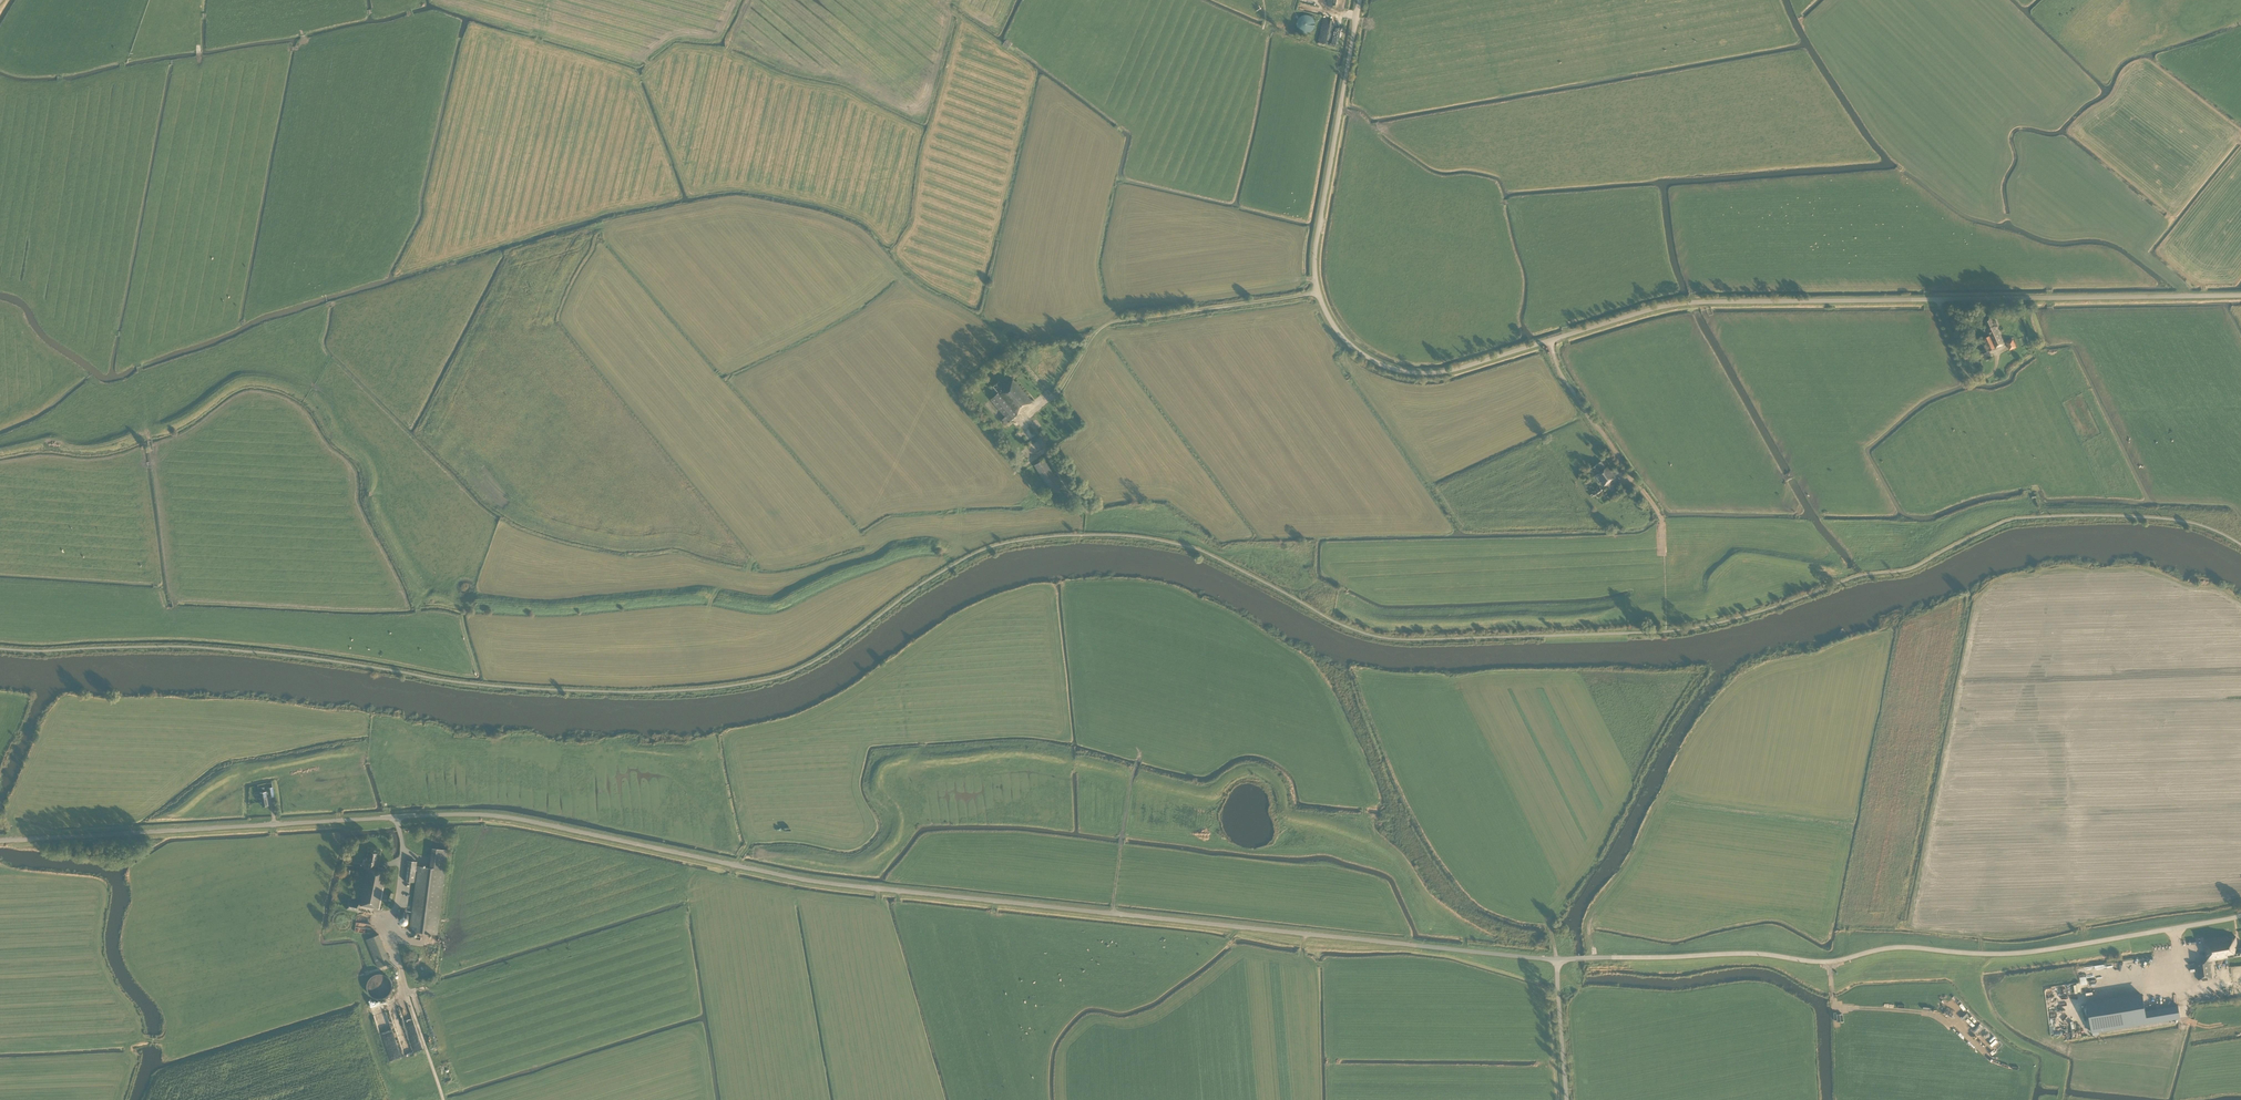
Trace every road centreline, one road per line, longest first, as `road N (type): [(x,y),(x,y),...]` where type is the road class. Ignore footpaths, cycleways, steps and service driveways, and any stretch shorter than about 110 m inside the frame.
road 1 (unclassified): [(1556,959),(830,884),(492,816),(9,840)]
road 2 (unclassified): [(1550,340),(1694,302),(2240,295)]
road 3 (unclassified): [(2240,916),(2016,953),(1899,947),(1824,961),(1744,953),(1591,958)]
road 4 (unclassified): [(1550,340),(1456,369),(1413,372),(1364,354),(1330,317),(1318,291),(1316,250),(1359,0)]
road 5 (unclassified): [(1567,1099),(1556,959)]
road 6 (track): [(1939,299),(1969,377),(1993,373),(1995,353)]

